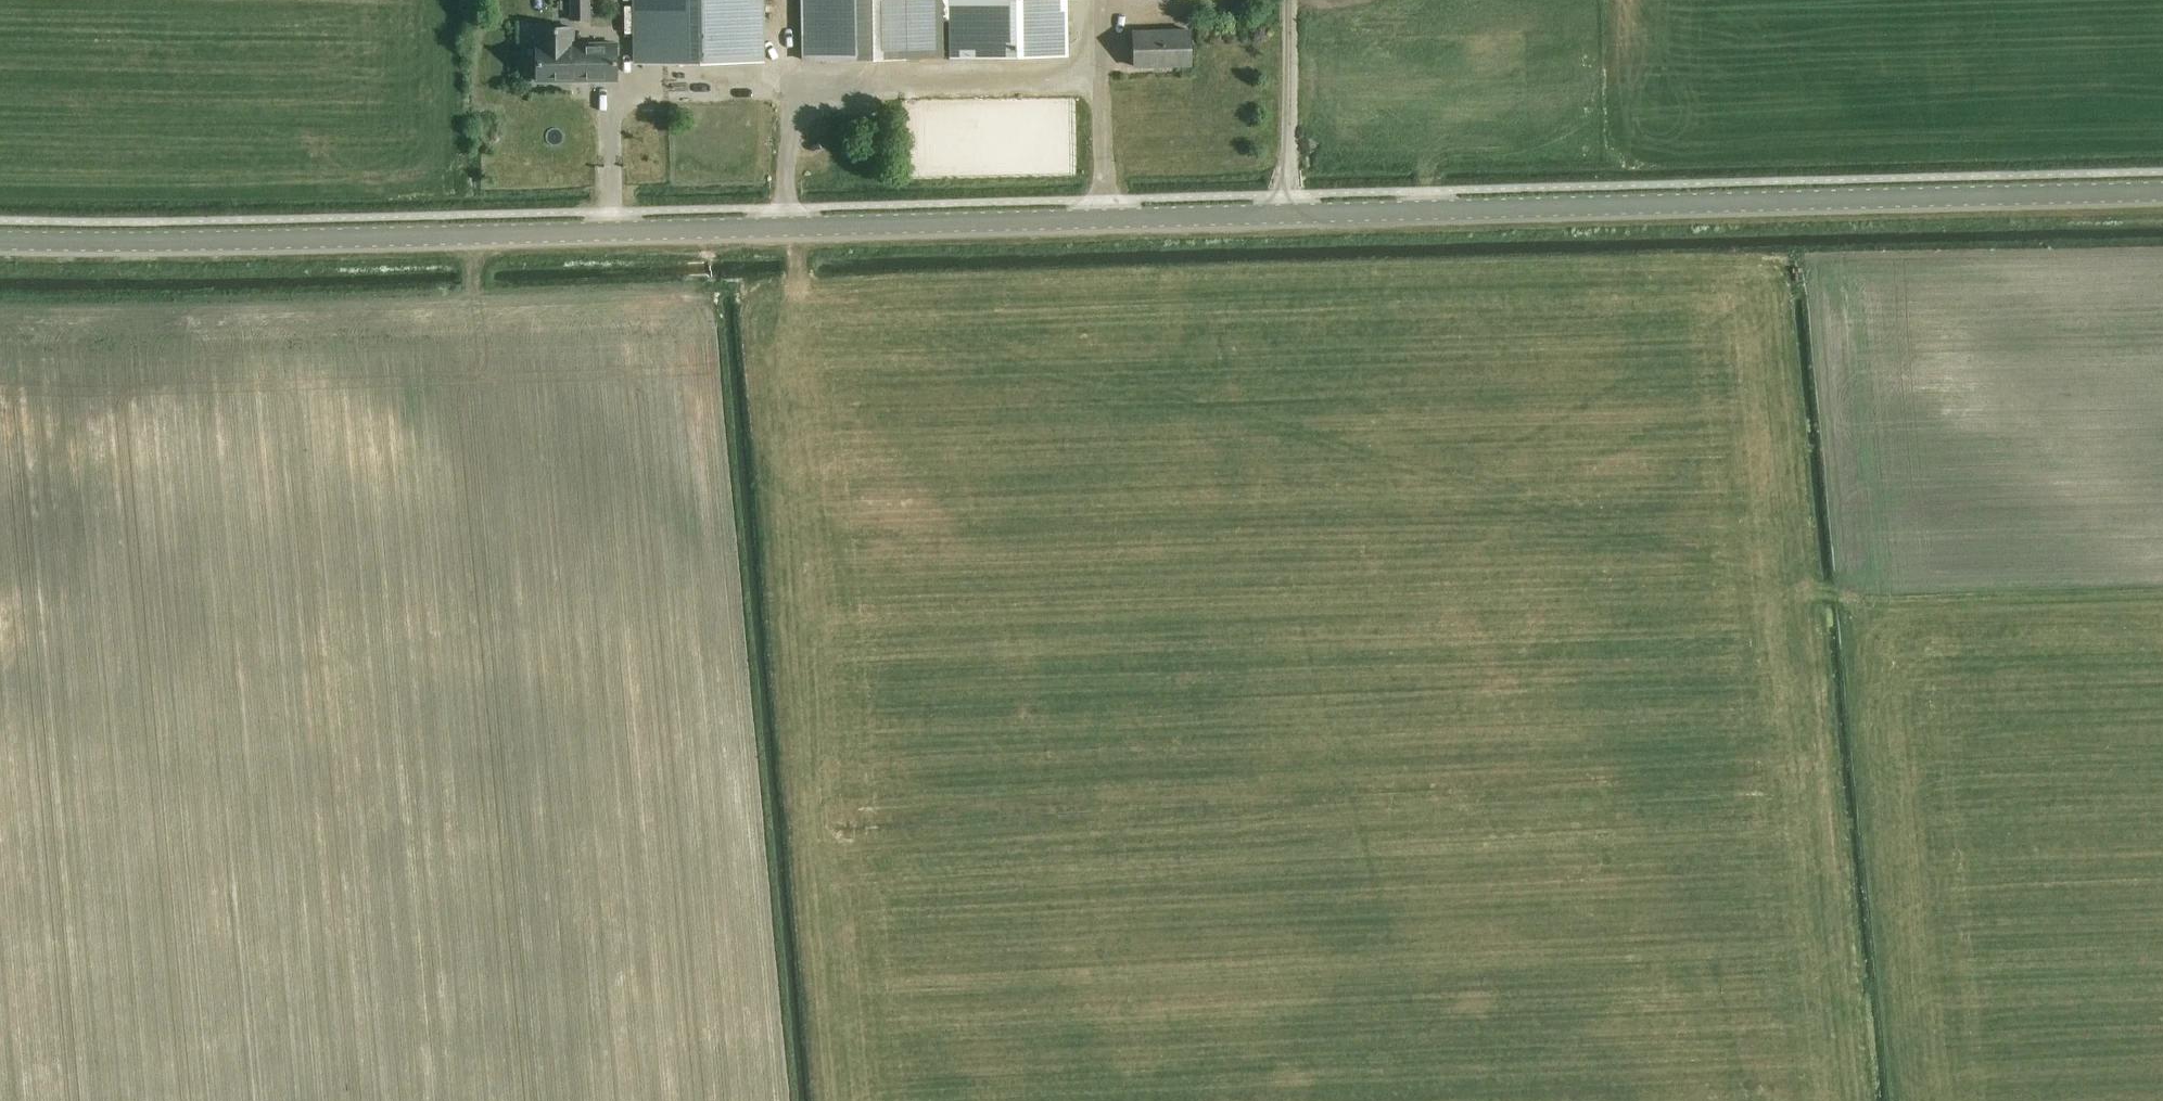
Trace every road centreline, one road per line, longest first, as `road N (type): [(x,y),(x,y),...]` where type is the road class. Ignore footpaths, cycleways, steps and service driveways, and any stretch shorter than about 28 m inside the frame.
road 1 (tertiary): [(0,242),(1111,225),(2162,191)]

